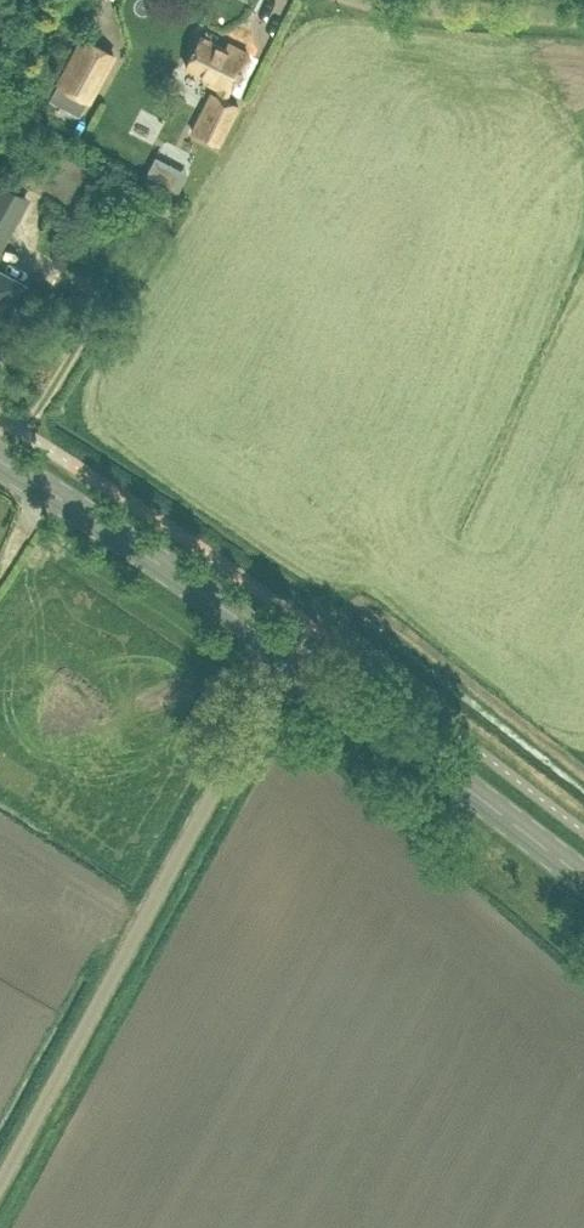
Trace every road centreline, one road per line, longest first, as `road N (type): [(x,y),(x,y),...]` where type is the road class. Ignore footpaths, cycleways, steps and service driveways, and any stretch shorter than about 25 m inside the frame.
road 1 (unclassified): [(0,1181),(290,651)]
road 2 (secondary): [(583,876),(290,651)]
road 3 (secondary): [(290,651),(0,458)]
road 4 (unclassified): [(583,12),(374,0)]

